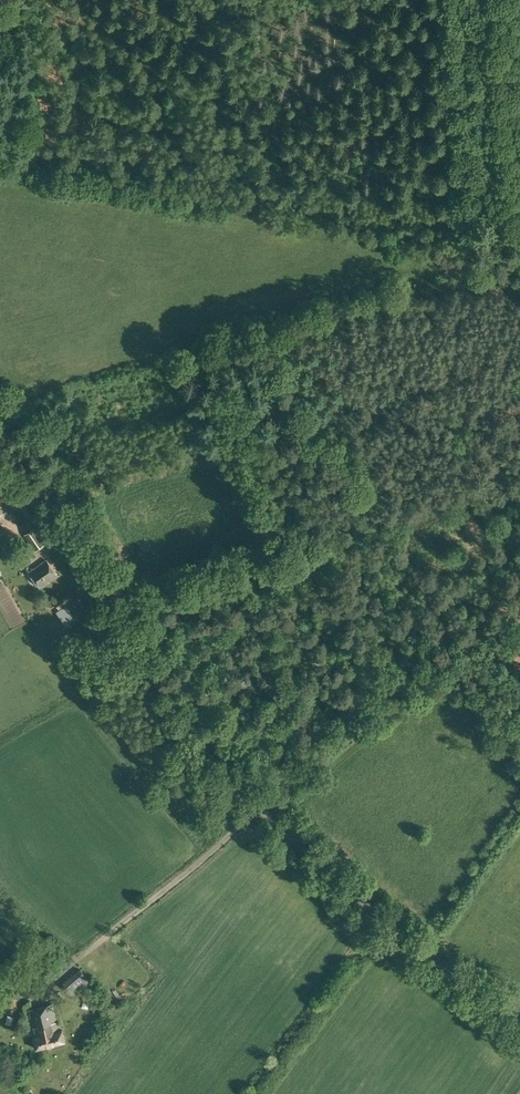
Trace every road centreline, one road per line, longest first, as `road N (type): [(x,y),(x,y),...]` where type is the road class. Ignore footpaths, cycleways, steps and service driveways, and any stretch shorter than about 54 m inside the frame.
road 1 (unclassified): [(519,1013),(381,920),(259,806),(105,585),(0,462)]
road 2 (track): [(259,806),(519,595)]
road 3 (track): [(35,160),(38,0)]

